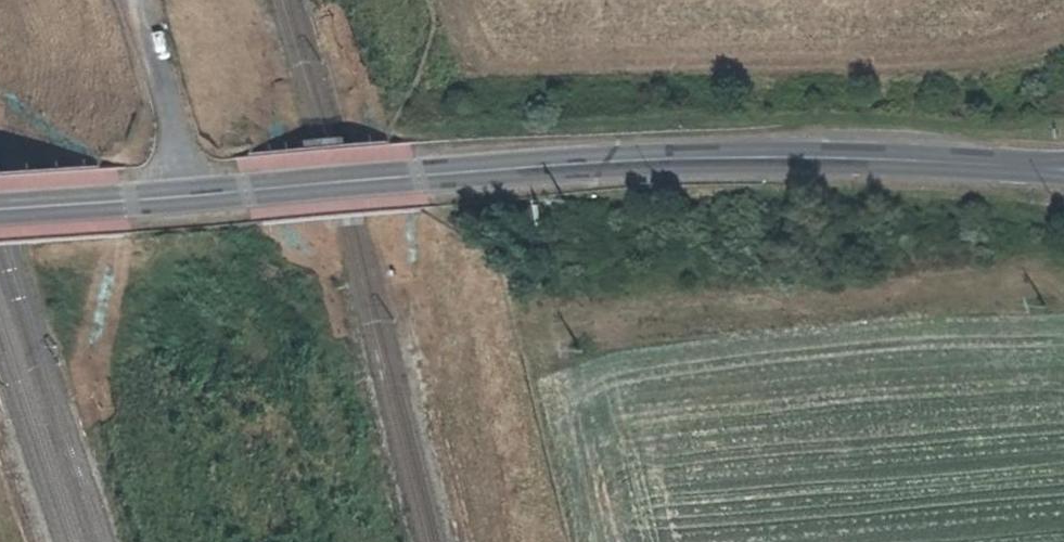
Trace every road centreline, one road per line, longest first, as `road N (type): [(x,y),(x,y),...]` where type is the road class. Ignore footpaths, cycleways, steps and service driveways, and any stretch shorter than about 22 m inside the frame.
road 1 (secondary): [(0,212),(609,162),(839,158),(1051,169)]

